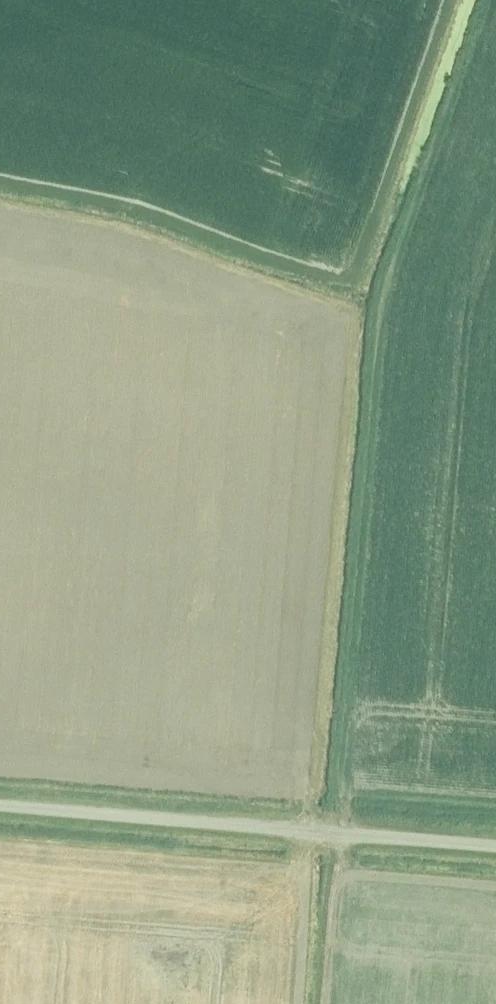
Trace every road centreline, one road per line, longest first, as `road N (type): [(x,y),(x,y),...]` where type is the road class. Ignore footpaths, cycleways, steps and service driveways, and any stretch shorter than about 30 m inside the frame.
road 1 (unclassified): [(0,806),(495,846)]

